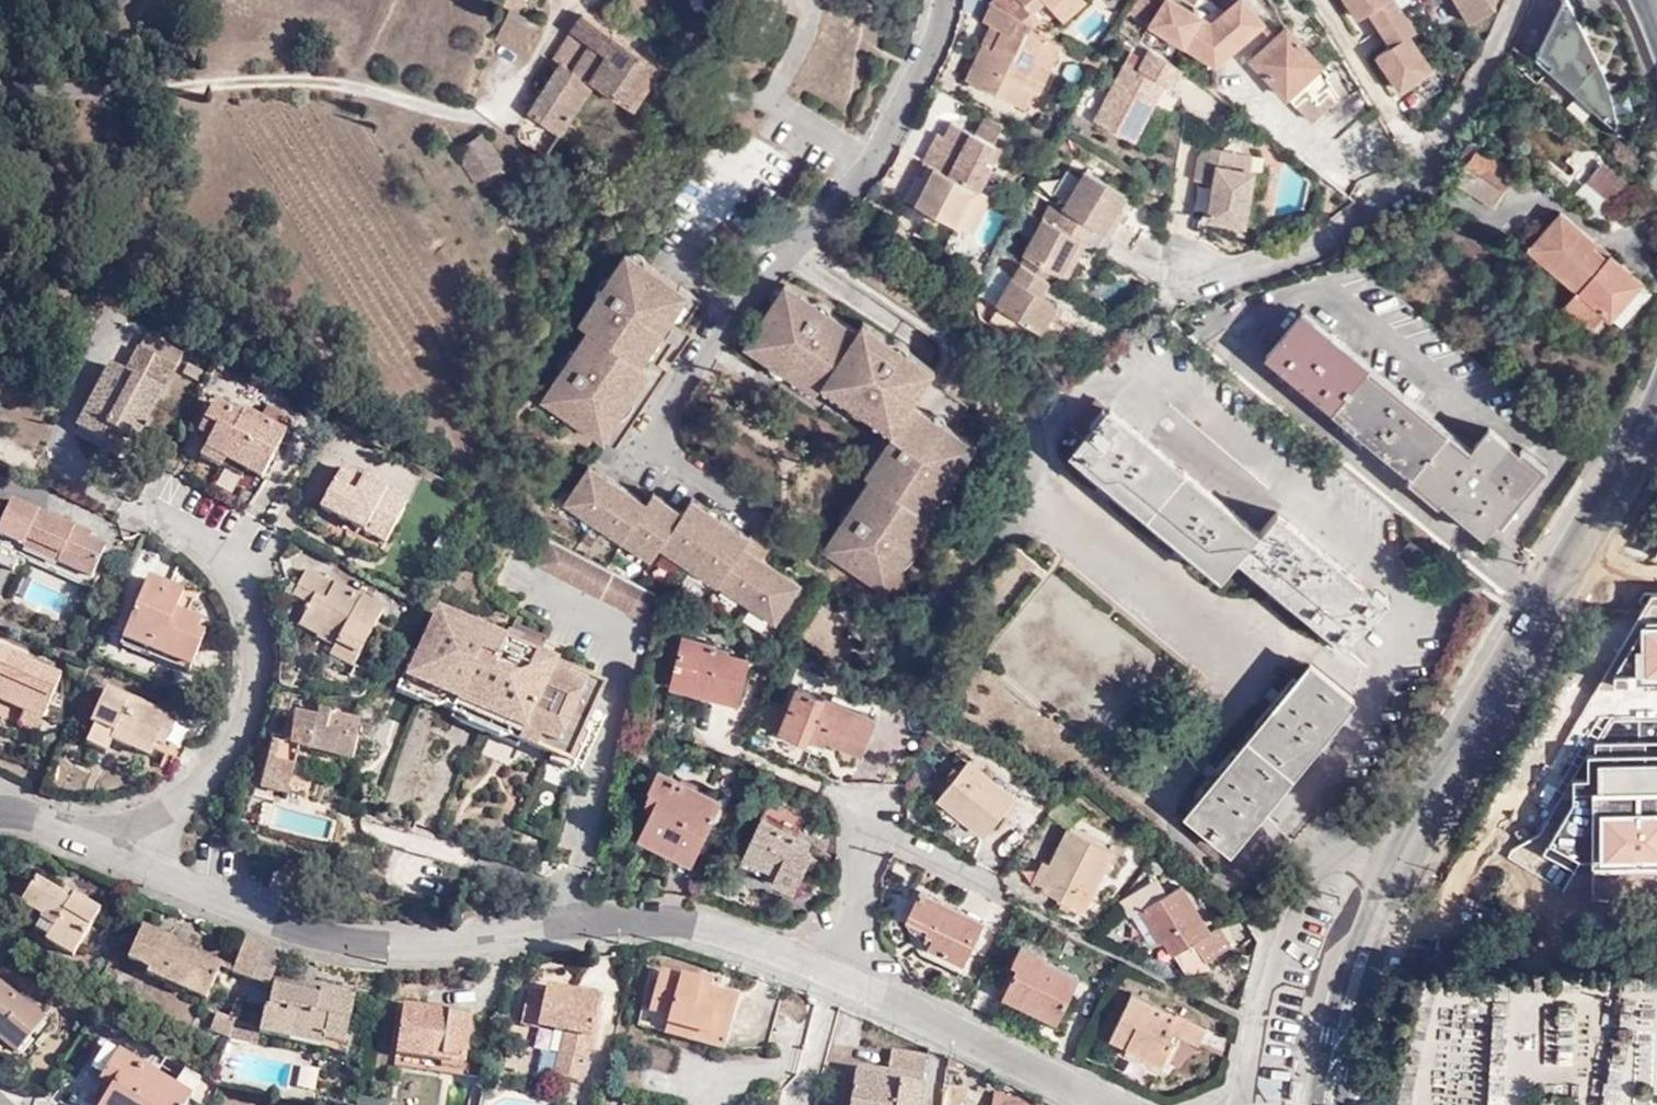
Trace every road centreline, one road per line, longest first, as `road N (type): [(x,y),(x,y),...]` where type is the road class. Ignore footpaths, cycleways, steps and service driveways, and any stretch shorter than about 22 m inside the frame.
road 1 (tertiary): [(1656,421),(1389,896),(1349,997),(1329,1104)]
road 2 (residential): [(944,0),(932,50),(871,154),(719,327),(640,447)]
road 3 (unclassified): [(0,83),(99,95),(283,85),(459,113)]
road 4 (residential): [(566,929),(479,940),(354,942),(239,907),(128,856)]
road 5 (residential): [(1392,695),(1422,604),(1342,513),(1156,376)]
road 6 (residential): [(128,856),(218,767),(255,678),(235,556),(153,502)]
road 7 (residential): [(1392,695),(1311,637),(1235,631),(1042,485)]
road 8 (residential): [(566,929),(636,635),(551,597)]
road 9 (residential): [(1428,174),(1325,244),(1151,310)]
road 10 (residential): [(1087,1095),(832,968)]
road 11 (residential): [(832,968),(705,924),(566,929)]
road 12 (residential): [(1428,174),(1331,0)]
road 13 (residential): [(1519,0),(1428,174)]
road 14 (residential): [(1314,847),(1318,788),(1392,695)]
road 15 (residential): [(832,968),(870,842),(862,806)]
road 16 (residential): [(128,856),(20,809),(0,811)]

